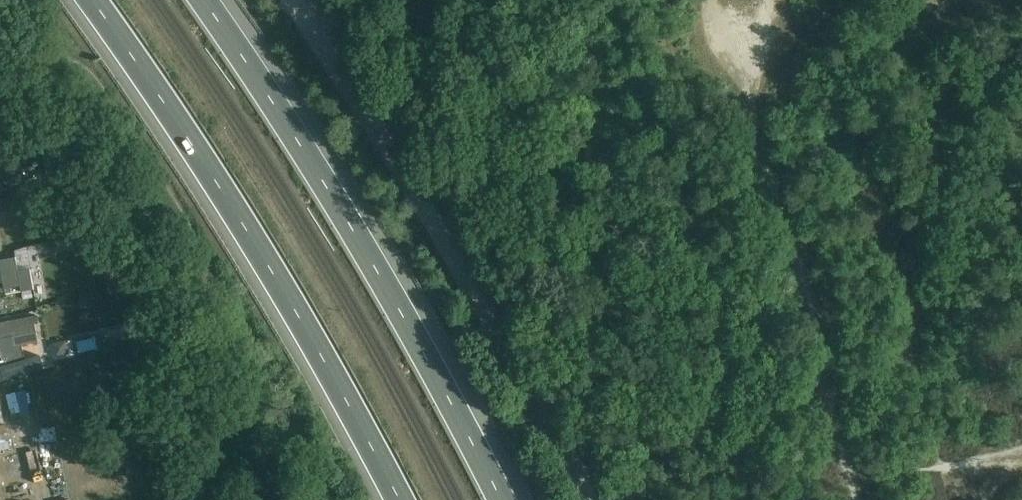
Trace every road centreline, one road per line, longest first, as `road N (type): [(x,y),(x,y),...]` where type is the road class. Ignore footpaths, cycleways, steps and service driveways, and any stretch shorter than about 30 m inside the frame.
road 1 (motorway): [(90,0),(246,229),(399,499)]
road 2 (motorway): [(501,499),(382,277),(204,0)]
road 3 (unclassified): [(305,7),(415,178),(592,499)]

